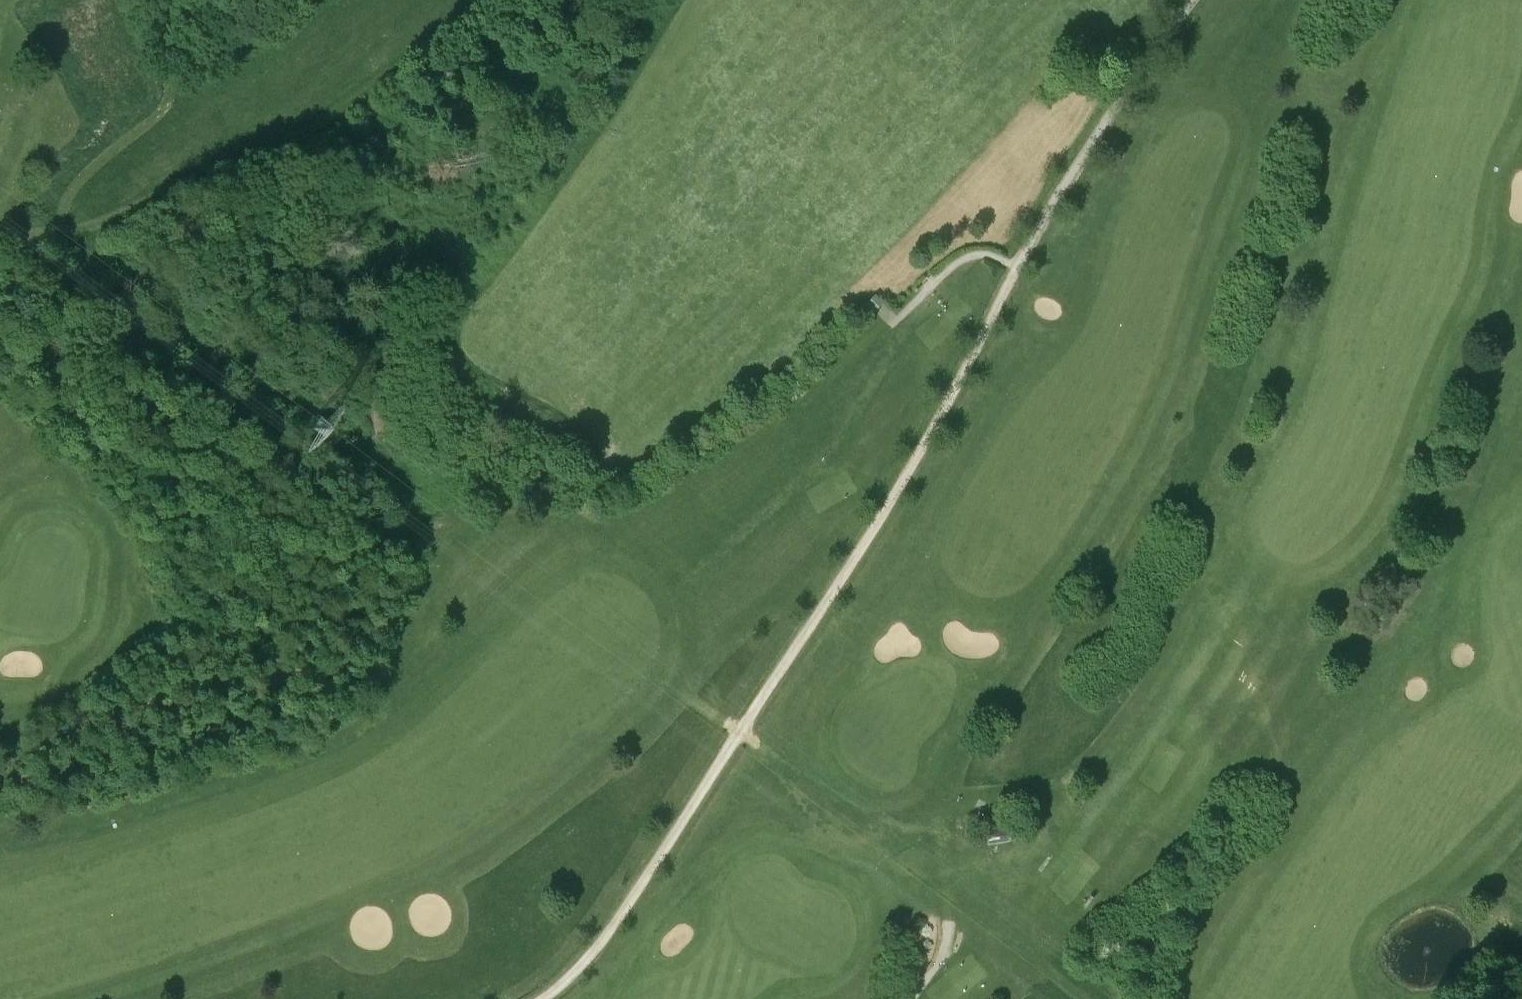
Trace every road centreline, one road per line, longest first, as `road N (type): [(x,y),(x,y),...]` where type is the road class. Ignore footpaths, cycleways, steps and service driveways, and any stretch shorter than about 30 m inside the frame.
road 1 (track): [(530,998),(580,968),(741,737),(1014,279)]
road 2 (track): [(1014,279),(1124,75),(1185,0)]

